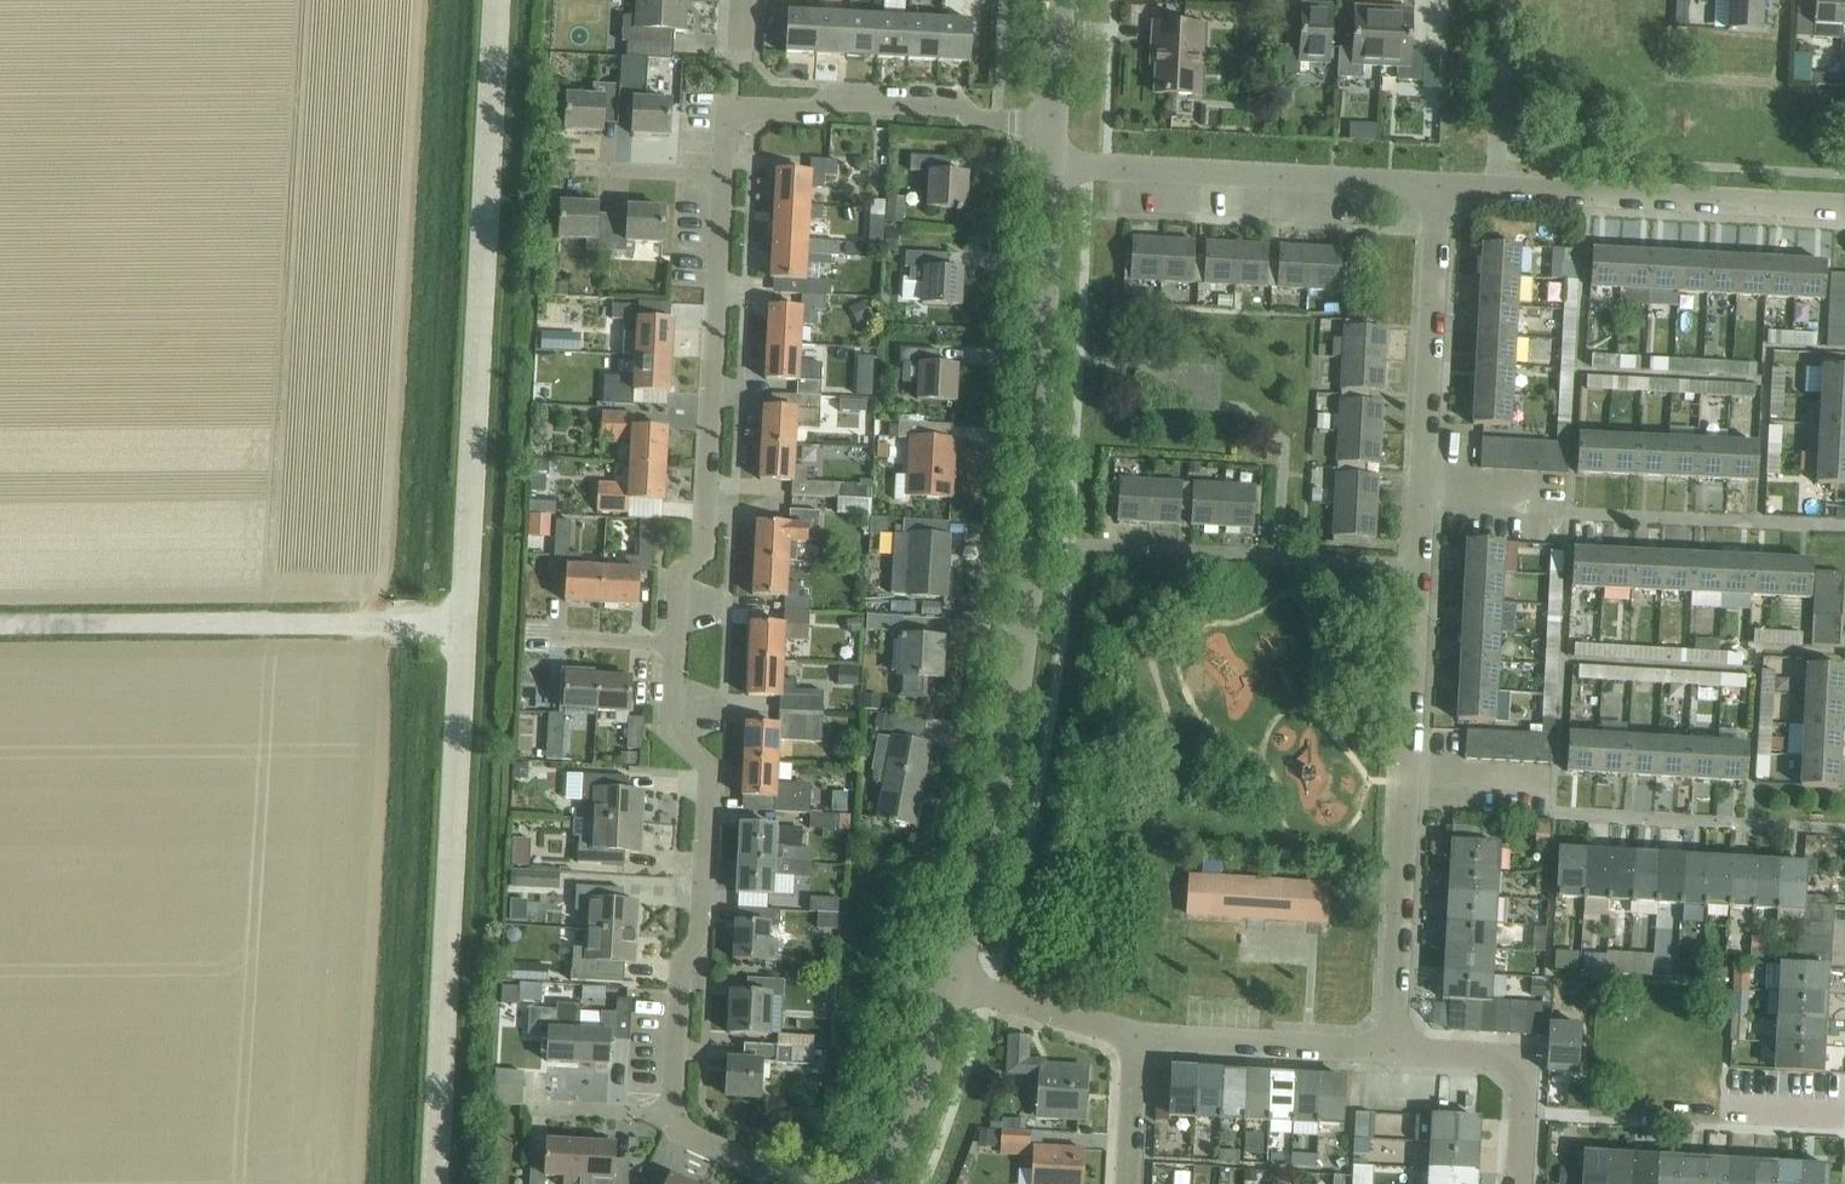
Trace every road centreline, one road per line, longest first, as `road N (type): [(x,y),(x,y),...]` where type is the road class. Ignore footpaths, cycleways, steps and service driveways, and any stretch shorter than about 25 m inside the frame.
road 1 (unclassified): [(439,1098),(497,0)]
road 2 (residential): [(1390,1049),(1435,191)]
road 3 (residential): [(950,983),(1015,682),(1042,170)]
road 4 (residential): [(671,1117),(679,966),(704,932),(712,770),(668,731),(672,644)]
road 5 (residential): [(672,644),(676,582),(703,553),(720,178)]
road 6 (track): [(464,624),(0,627)]
road 7 (residential): [(1844,212),(1435,191)]
road 8 (residential): [(1435,191),(1042,170)]
road 9 (residential): [(1045,124),(973,120),(947,105),(839,101),(813,112),(735,111)]
road 10 (residential): [(1390,1049),(1129,1033)]
road 11 (residential): [(1517,1183),(1523,1076),(1502,1057),(1390,1049)]
road 12 (residential): [(872,1183),(950,983)]
road 13 (residential): [(1129,1033),(950,983)]
road 14 (residential): [(565,170),(720,178)]
road 15 (residential): [(1125,1183),(1129,1033)]
road 16 (residential): [(803,1183),(671,1117)]
road 17 (residential): [(672,644),(525,635)]
road 18 (residential): [(530,1107),(671,1117)]
road 19 (residential): [(1045,124),(1053,0)]

